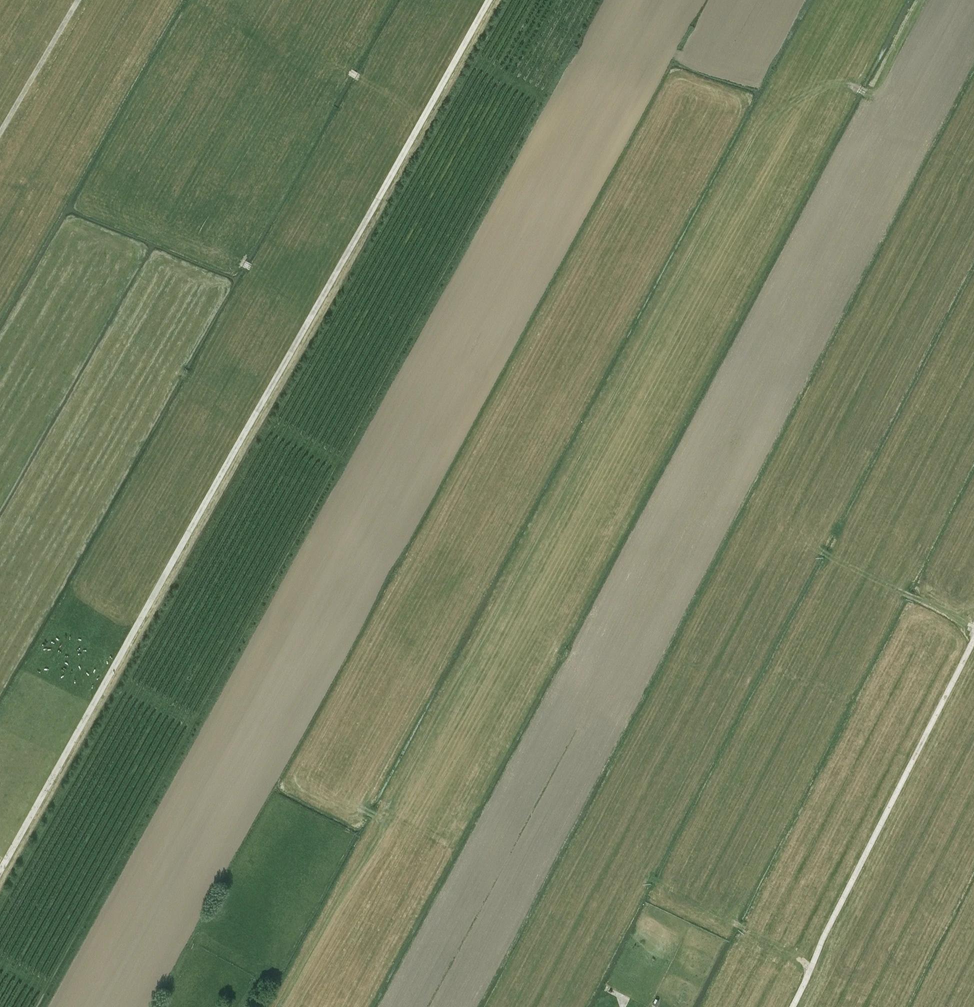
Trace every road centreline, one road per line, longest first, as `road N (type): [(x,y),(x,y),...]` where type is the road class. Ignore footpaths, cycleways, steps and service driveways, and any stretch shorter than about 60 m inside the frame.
road 1 (track): [(0,880),(492,0)]
road 2 (track): [(794,1006),(973,645)]
road 3 (track): [(0,134),(78,0)]

